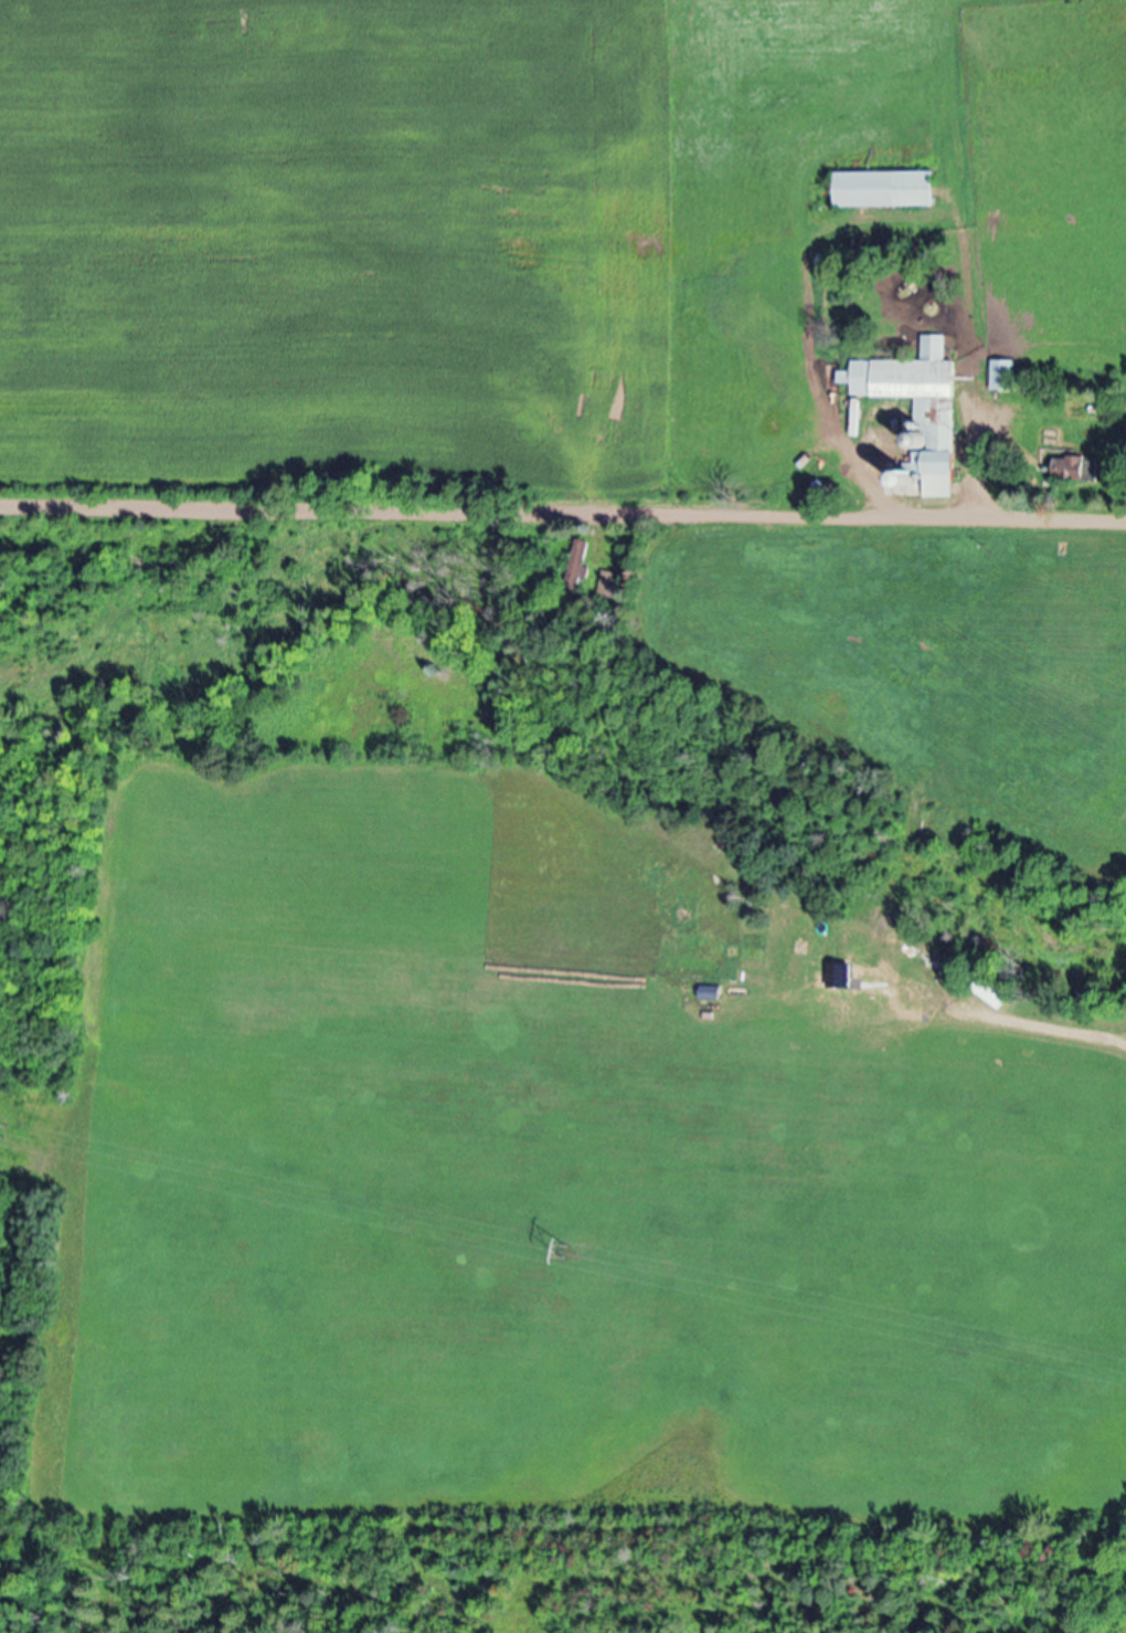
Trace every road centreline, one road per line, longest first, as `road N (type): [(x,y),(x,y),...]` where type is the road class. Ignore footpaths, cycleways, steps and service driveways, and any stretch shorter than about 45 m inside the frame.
road 1 (residential): [(1125,498),(0,480)]

